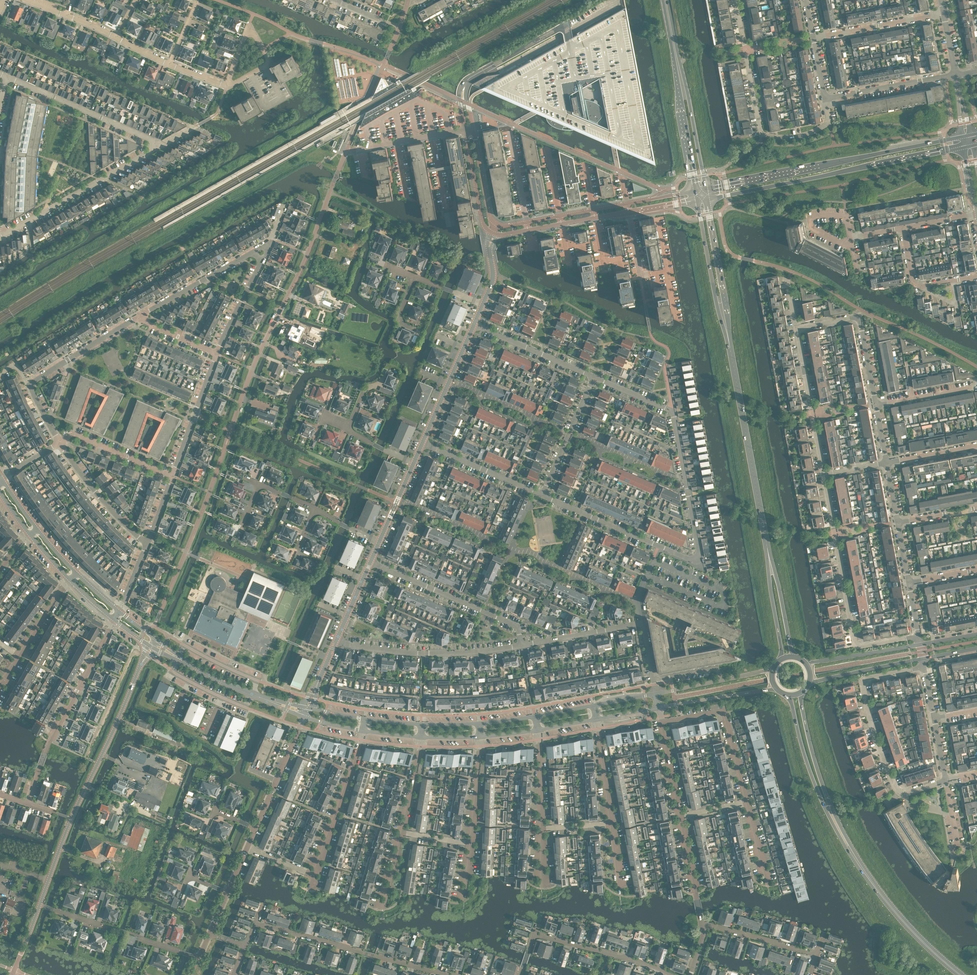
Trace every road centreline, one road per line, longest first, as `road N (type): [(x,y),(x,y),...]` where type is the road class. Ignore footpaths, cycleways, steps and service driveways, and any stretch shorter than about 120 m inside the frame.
road 1 (primary): [(788,657),(725,319)]
road 2 (primary): [(961,974),(914,933),(848,848),(825,799),(796,696)]
road 3 (tertiary): [(40,904),(151,647)]
road 4 (secondary): [(962,137),(705,189)]
road 5 (secondary): [(707,199),(963,147)]
road 6 (residential): [(919,635),(856,647),(824,474)]
road 7 (residential): [(696,561),(671,409),(594,375)]
road 8 (residential): [(945,779),(899,794),(860,679),(924,667)]
road 9 (residential): [(824,99),(829,123),(798,136),(761,132),(736,0)]
road 10 (residential): [(27,803),(48,743),(114,621)]
road 11 (residential): [(256,922),(447,974)]
road 12 (residential): [(522,645),(426,651),(336,643)]
road 13 (residential): [(520,974),(533,935),(672,974)]
road 14 (residential): [(0,236),(161,144)]
road 15 (residential): [(522,645),(519,626),(372,562)]
road 16 (residential): [(161,144),(7,77)]
road 17 (residential): [(696,561),(543,495)]
road 18 (residential): [(745,803),(724,712),(661,722)]
road 19 (residential): [(875,403),(859,317),(796,327)]
road 20 (residential): [(314,873),(363,730)]
road 21 (residential): [(824,474),(796,327)]
road 22 (primary): [(677,56),(695,191)]
road 23 (primary): [(705,189),(677,56)]
road 24 (residential): [(812,37),(944,12)]
road 25 (residential): [(146,543),(104,503),(60,441)]
road 26 (residential): [(824,99),(955,74)]
road 27 (residential): [(254,251),(140,316)]
road 28 (residential): [(594,375),(474,323)]
road 29 (residential): [(543,495),(423,443)]
road 30 (residential): [(543,495),(594,375)]
road 31 (unclassified): [(423,443),(474,323)]
road 32 (residential): [(173,475),(218,353)]
road 33 (residential): [(140,316),(30,384)]
road 34 (residential): [(477,74),(567,26),(571,48)]
road 35 (residential): [(0,683),(68,580)]
road 36 (residential): [(643,622),(522,645)]
road 37 (primary): [(697,200),(725,319)]
road 38 (residential): [(173,475),(82,436),(60,441)]
road 39 (residential): [(256,828),(303,716)]
road 40 (primary): [(725,319),(707,199)]

